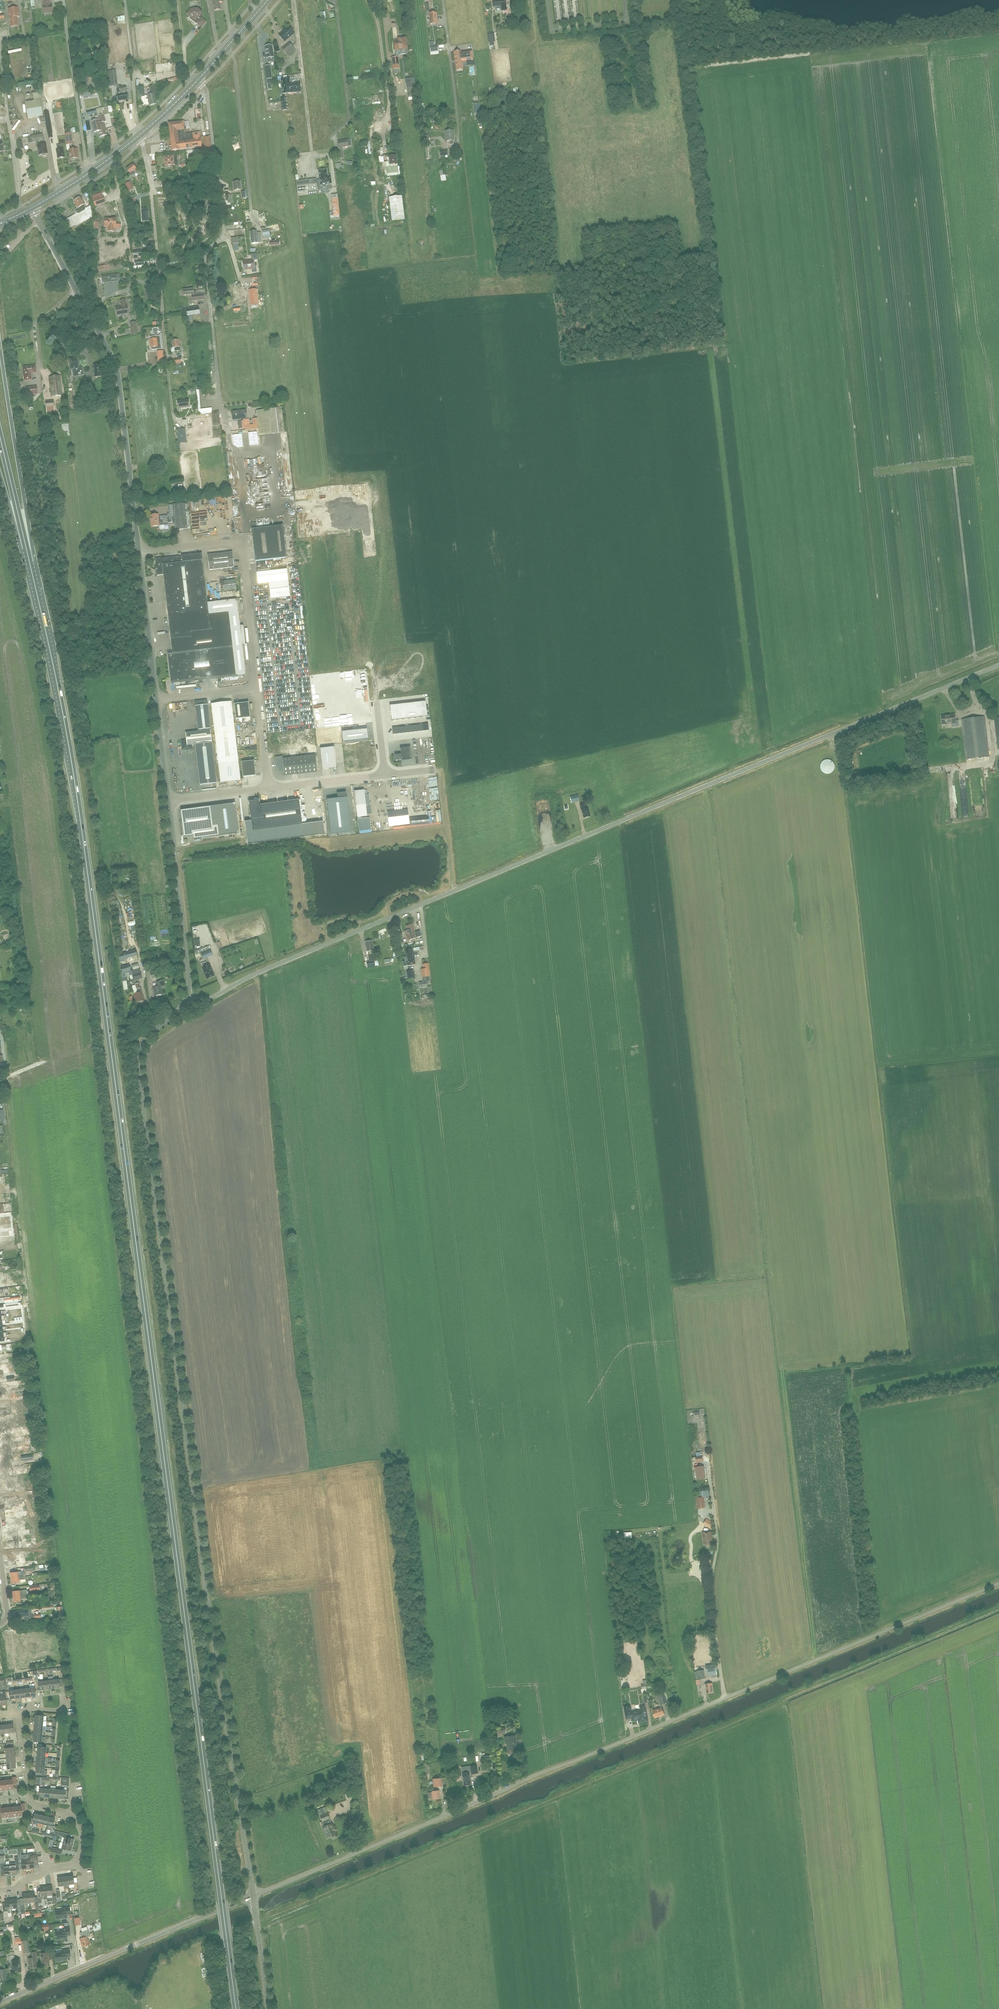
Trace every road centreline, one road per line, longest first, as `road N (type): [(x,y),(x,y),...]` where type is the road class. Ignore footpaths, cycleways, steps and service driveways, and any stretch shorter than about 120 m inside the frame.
road 1 (trunk): [(236,2008),(77,797),(28,555)]
road 2 (unclassified): [(254,1896),(139,1072),(143,1042),(187,997)]
road 3 (unclassified): [(187,997),(212,997),(998,665)]
road 4 (unclassified): [(254,1896),(998,1583)]
road 5 (unclassified): [(219,405),(206,259),(225,235),(206,92),(197,81)]
road 6 (residential): [(0,1891),(75,1862),(83,1839),(69,1814),(30,1801),(18,1711),(0,1715)]
road 7 (unclassified): [(139,552),(117,371),(75,288)]
road 8 (unclassified): [(0,2002),(254,1896)]
road 9 (unclassified): [(258,687),(241,543),(139,552)]
road 10 (trunk): [(28,555),(0,346)]
road 11 (unclassified): [(187,997),(168,801)]
road 12 (residential): [(87,174),(62,0)]
road 13 (unclassified): [(156,700),(139,552)]
road 14 (primary): [(87,174),(197,81)]
road 15 (trunk): [(28,555),(0,435)]

